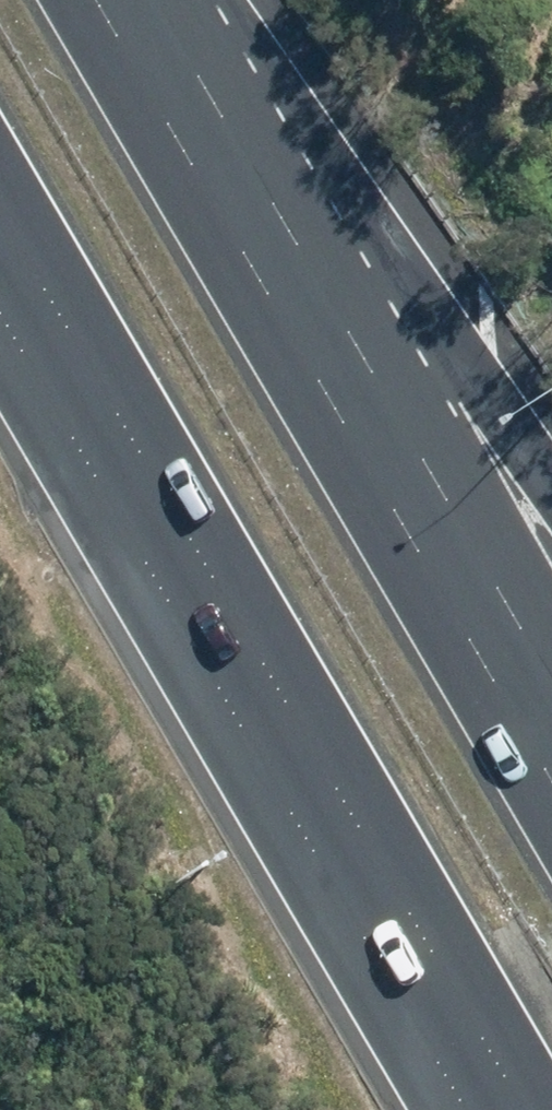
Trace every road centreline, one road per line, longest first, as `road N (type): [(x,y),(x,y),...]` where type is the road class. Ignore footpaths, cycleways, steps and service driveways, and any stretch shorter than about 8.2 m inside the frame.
road 1 (motorway): [(487,1109),(0,272)]
road 2 (motorway): [(230,99),(551,677)]
road 3 (motorway): [(230,99),(551,537)]

